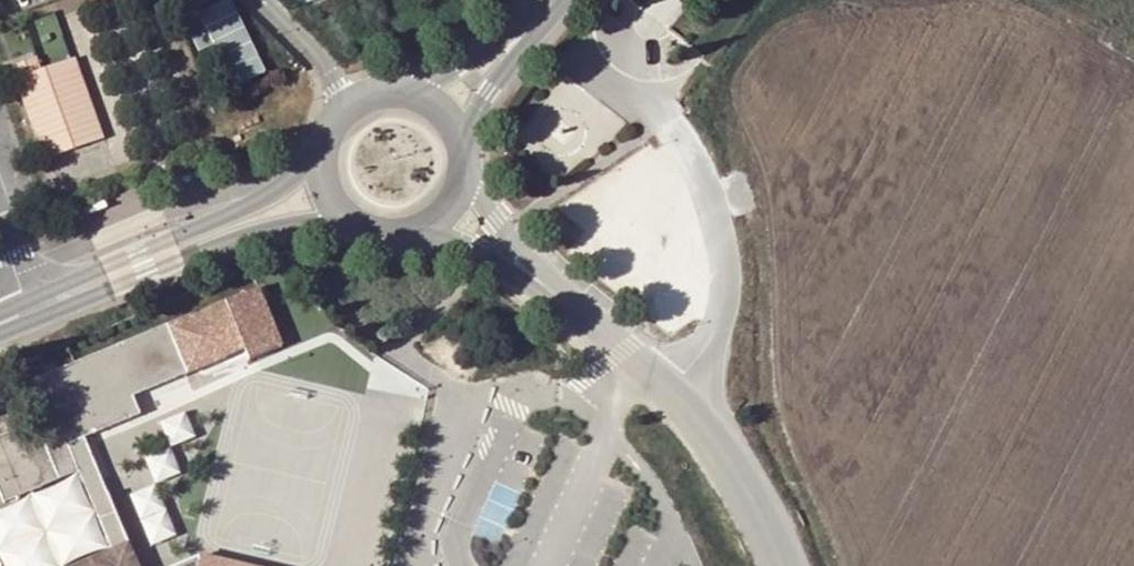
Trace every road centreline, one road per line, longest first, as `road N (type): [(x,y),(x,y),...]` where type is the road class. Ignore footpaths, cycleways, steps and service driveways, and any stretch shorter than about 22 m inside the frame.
road 1 (unclassified): [(680,0),(618,75),(667,121),(706,184),(723,244),(729,300),(714,346),(672,395)]
road 2 (tertiary): [(35,317),(251,233),(359,221)]
road 3 (tertiary): [(326,150),(257,202),(29,301)]
road 4 (residential): [(597,394),(526,399),(459,529),(471,565)]
road 5 (unclassified): [(672,395),(728,467),(777,565)]
road 6 (tertiary): [(542,14),(433,80),(393,88)]
road 7 (tertiary): [(470,150),(492,88),(542,14)]
road 8 (residential): [(551,565),(609,437)]
road 9 (residential): [(264,0),(326,58),(347,108)]
road 10 (unclassified): [(418,229),(450,235),(545,281)]
road 11 (unclassified): [(545,281),(470,167)]
road 12 (unclassified): [(545,281),(638,361)]

